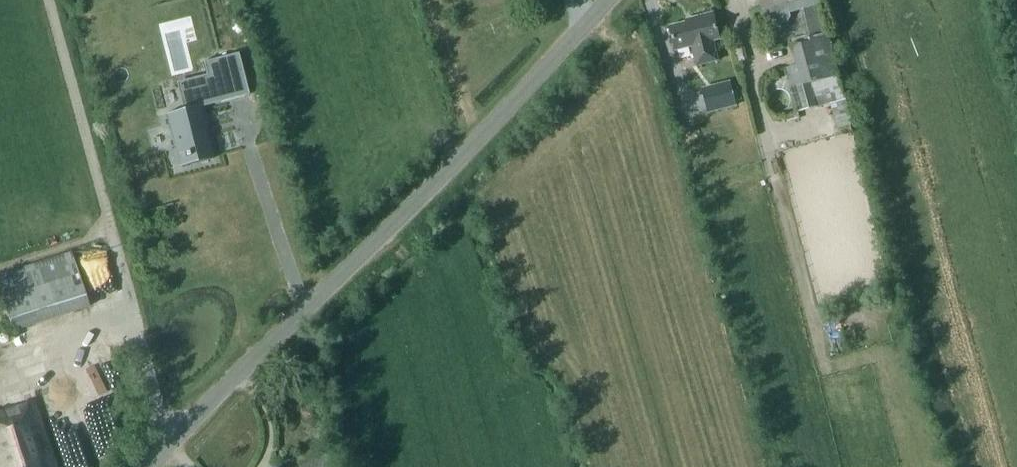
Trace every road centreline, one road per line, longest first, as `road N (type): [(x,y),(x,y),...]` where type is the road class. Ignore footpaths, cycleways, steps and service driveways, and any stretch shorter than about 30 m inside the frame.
road 1 (unclassified): [(148,466),(623,0)]
road 2 (track): [(117,249),(46,0)]

